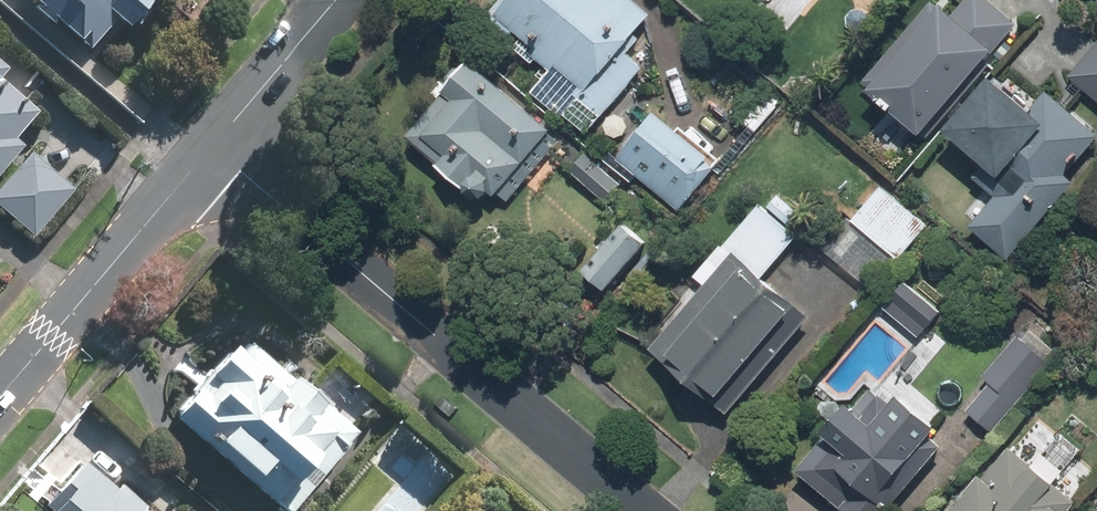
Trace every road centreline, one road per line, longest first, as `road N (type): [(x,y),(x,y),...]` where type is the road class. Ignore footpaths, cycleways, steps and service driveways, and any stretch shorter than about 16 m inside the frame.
road 1 (residential): [(212,149),(642,510)]
road 2 (tertiary): [(0,398),(212,149)]
road 3 (tertiary): [(212,149),(339,0)]

